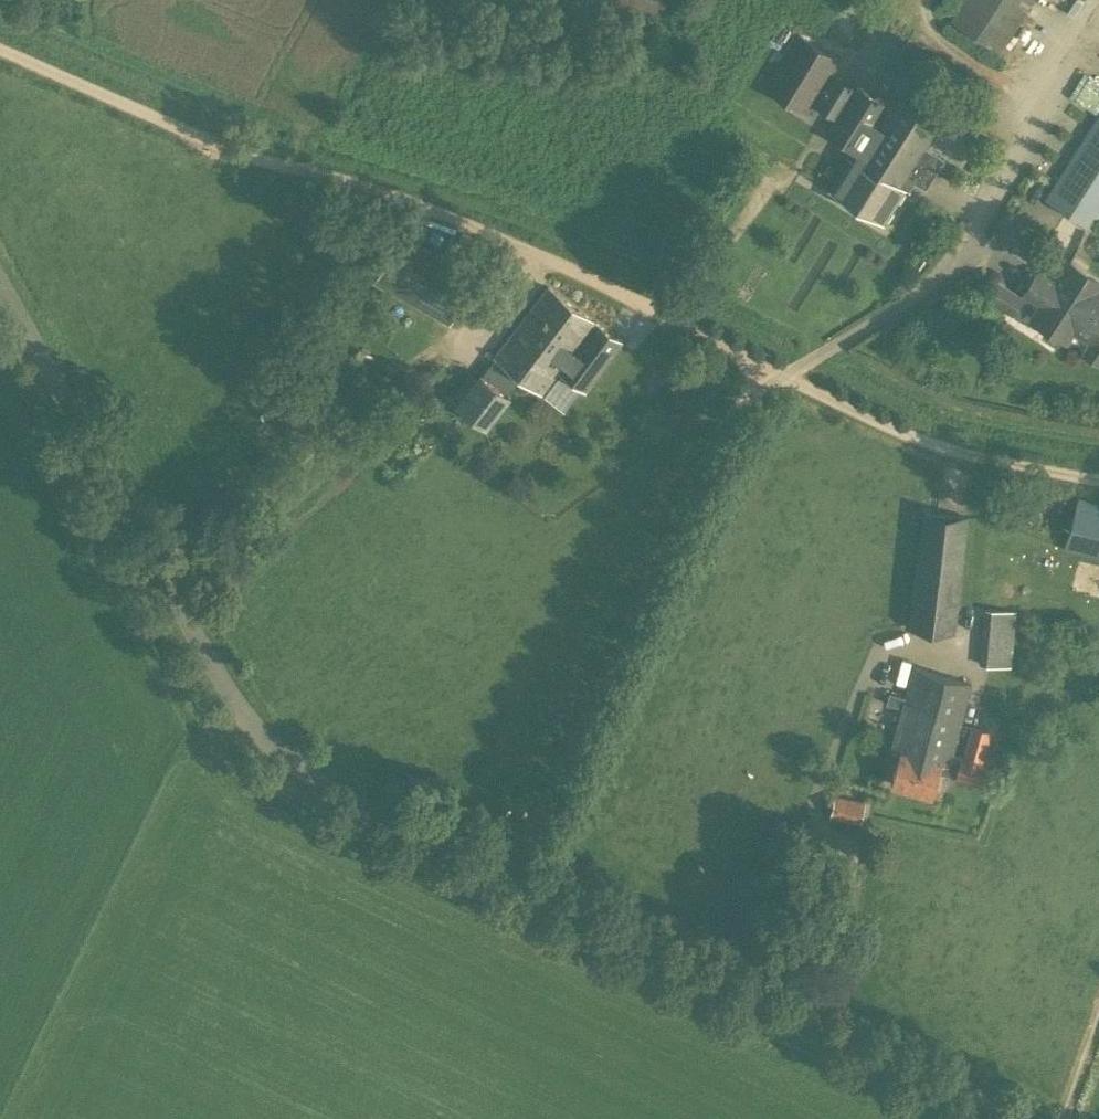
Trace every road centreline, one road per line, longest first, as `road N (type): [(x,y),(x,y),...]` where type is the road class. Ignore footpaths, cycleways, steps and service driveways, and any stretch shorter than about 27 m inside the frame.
road 1 (track): [(0,53),(308,178),(601,278),(916,436),(1098,474)]
road 2 (unclassified): [(519,862),(271,743),(224,695),(134,549),(0,300)]
road 3 (unclassified): [(1026,1118),(519,862)]
road 4 (unclassified): [(519,862),(723,422),(786,371)]

